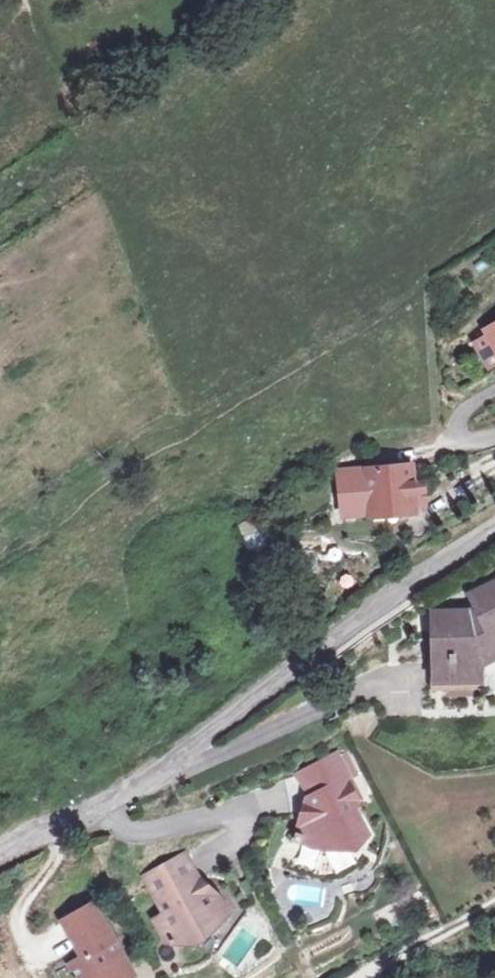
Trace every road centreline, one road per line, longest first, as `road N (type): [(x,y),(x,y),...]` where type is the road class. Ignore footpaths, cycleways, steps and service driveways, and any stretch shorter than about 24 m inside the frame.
road 1 (residential): [(494,522),(128,793),(0,856)]

